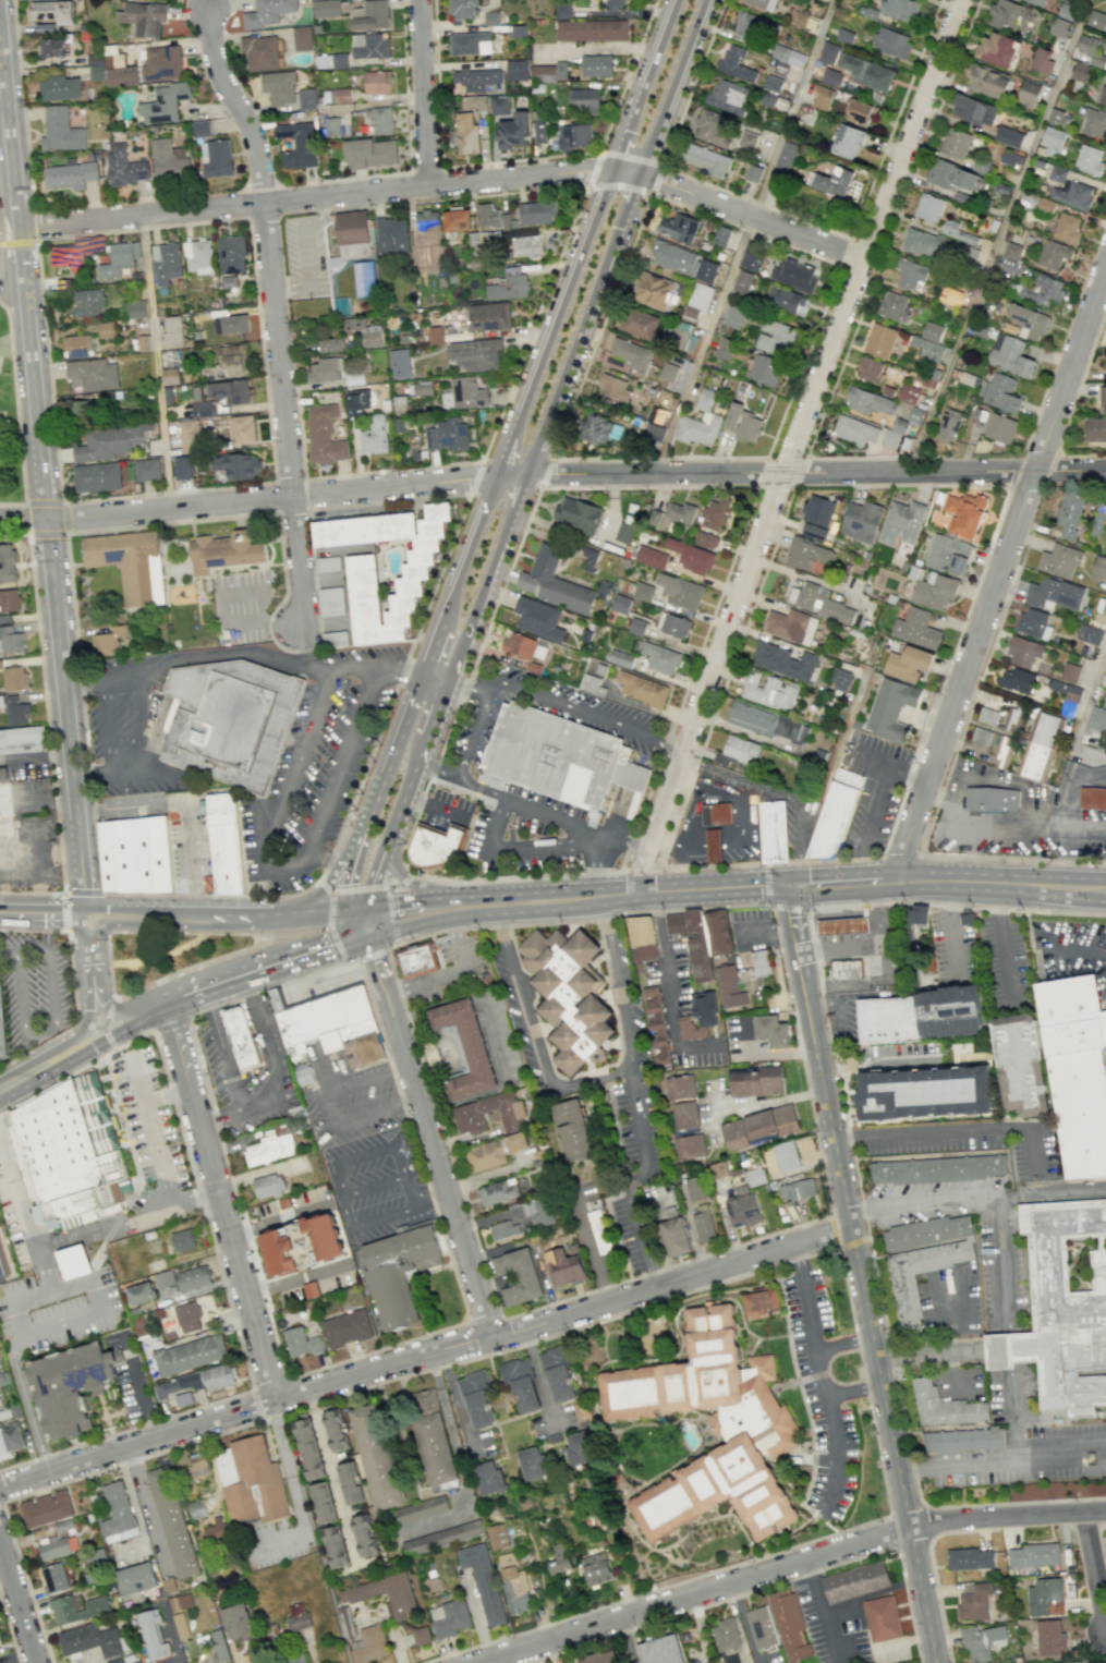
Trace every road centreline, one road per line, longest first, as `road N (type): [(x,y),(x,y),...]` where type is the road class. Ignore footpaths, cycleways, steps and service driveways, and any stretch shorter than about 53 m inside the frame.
road 1 (residential): [(0,522),(528,475),(1105,472)]
road 2 (residential): [(636,896),(783,472),(962,0)]
road 3 (secondary): [(386,840),(709,0)]
road 4 (residential): [(0,1489),(853,1225)]
road 5 (residential): [(75,912),(61,634),(0,42)]
road 6 (secondary): [(679,0),(363,814)]
road 7 (residential): [(20,227),(617,170),(864,259)]
road 8 (residential): [(892,881),(1105,267)]
road 9 (residential): [(478,1662),(927,1522),(1105,1508)]
road 10 (secondary): [(937,1662),(853,1225)]
road 11 (residential): [(294,627),(300,582),(265,204)]
road 12 (residential): [(276,1398),(167,1008)]
road 13 (residential): [(490,1336),(379,978)]
road 14 (primary): [(789,888),(892,881),(1105,890)]
road 15 (secondary): [(853,1225),(809,990)]
road 16 (residential): [(265,204),(251,131),(226,86),(207,8)]
road 17 (primary): [(167,1008),(356,943)]
road 18 (primary): [(601,897),(789,888)]
road 19 (residential): [(429,185),(419,0)]
road 20 (residential): [(307,1389),(354,1564)]
road 21 (primary): [(251,915),(219,925),(107,922),(87,946)]
road 22 (primary): [(601,897),(524,890),(440,897)]
road 23 (primary): [(452,917),(601,897)]
road 24 (primary): [(23,1073),(56,1066),(153,1015)]
road 25 (residential): [(39,1662),(0,1540)]

